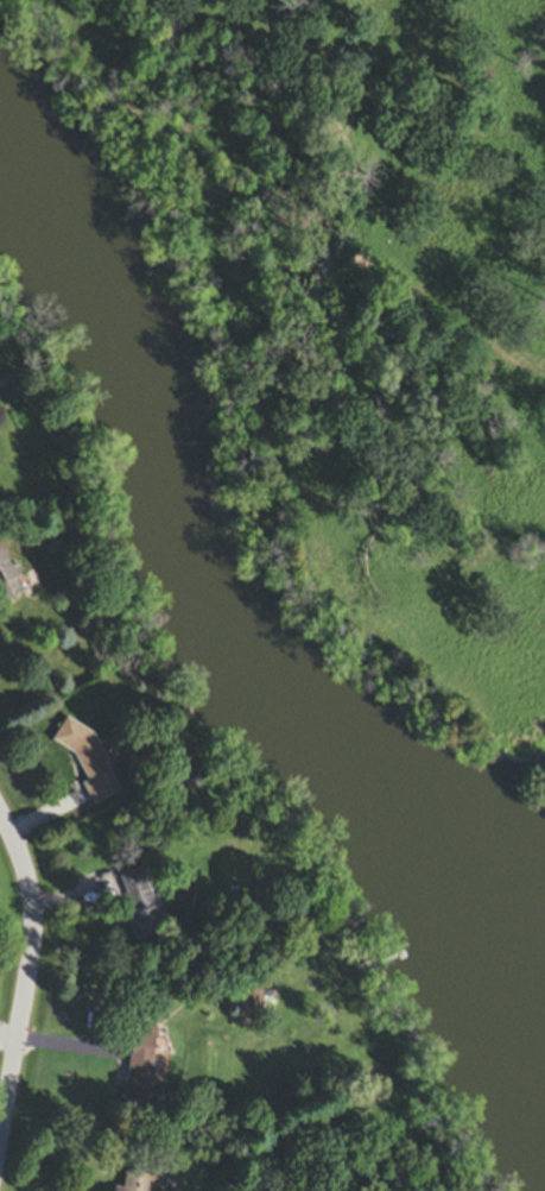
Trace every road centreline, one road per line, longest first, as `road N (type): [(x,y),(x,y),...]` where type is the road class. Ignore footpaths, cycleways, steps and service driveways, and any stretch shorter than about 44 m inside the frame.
road 1 (residential): [(0,817),(25,870),(34,941),(0,1117)]

